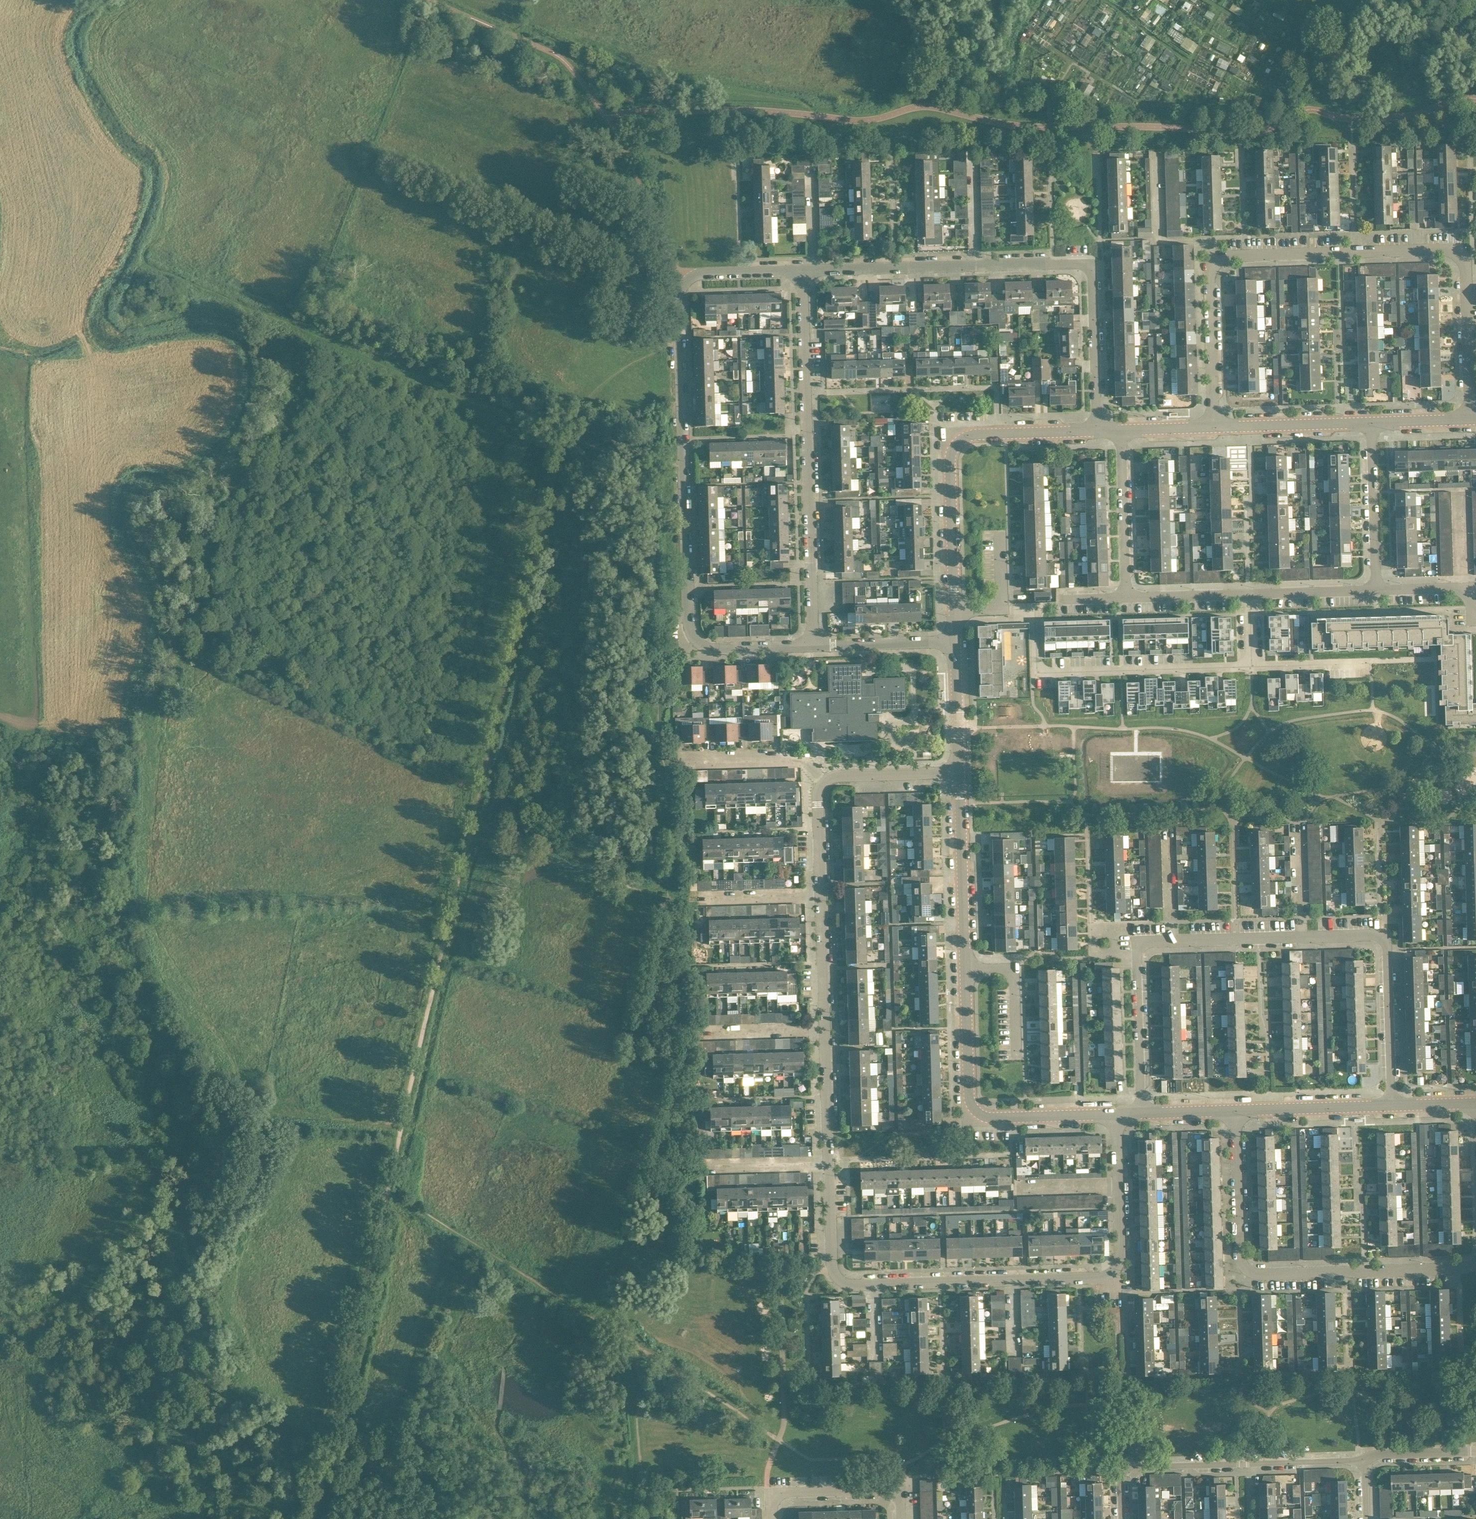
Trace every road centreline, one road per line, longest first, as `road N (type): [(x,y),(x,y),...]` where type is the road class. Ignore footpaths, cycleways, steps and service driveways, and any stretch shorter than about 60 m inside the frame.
road 1 (track): [(313,1518),(567,426)]
road 2 (residential): [(1214,427),(1211,283),(1218,260),(1435,250),(1450,250),(1465,265),(1471,419)]
road 3 (residential): [(1097,431),(1090,266),(802,271)]
road 4 (residential): [(1392,1107),(1383,938),(1140,945)]
road 5 (residential): [(1235,1110),(1246,1269),(1475,1265)]
road 6 (residential): [(813,646),(802,271)]
road 7 (residential): [(1252,666),(1038,674),(1035,610),(1001,610)]
road 8 (residential): [(954,612),(955,446),(977,435),(1097,431)]
road 9 (residential): [(685,469),(690,626),(697,642),(715,649),(813,646)]
road 10 (residential): [(1116,1114),(978,1113),(969,1096),(965,969)]
road 11 (residential): [(1116,1114),(1118,1267),(1096,1277),(1013,1280)]
road 12 (track): [(597,1321),(407,1201),(387,1202)]
road 13 (residential): [(1122,1471),(1365,1460)]
road 14 (residential): [(965,969),(959,772)]
road 15 (residential): [(685,469),(679,292),(685,282)]
road 16 (residential): [(1126,598),(1121,430)]
road 17 (residential): [(1142,1113),(1140,945)]
road 18 (residential): [(1377,589),(1371,422)]
road 19 (residential): [(822,783),(797,761),(668,765)]
road 20 (residential): [(901,1518),(900,1490),(770,1494)]
road 21 (residential): [(1371,422),(1214,427)]
road 22 (residential): [(1392,1107),(1235,1110)]
road 23 (residential): [(873,1284),(848,1283),(834,1271),(829,1163)]
road 24 (residential): [(813,646),(956,642)]
road 25 (residential): [(1013,1280),(873,1284)]
road 26 (residential): [(822,783),(835,775),(959,772)]
road 27 (residential): [(829,1163),(824,1028)]
road 28 (residential): [(1017,1055),(1014,969),(965,969)]
road 29 (residential): [(824,1028),(820,895)]
road 30 (residential): [(959,772),(956,642)]
road 31 (track): [(567,426),(576,421),(685,469)]
road 32 (residential): [(1377,589),(1249,594)]
road 33 (residential): [(1249,594),(1126,598)]
road 34 (residential): [(699,901),(820,895)]
road 35 (residential): [(802,271),(703,272),(685,282)]

